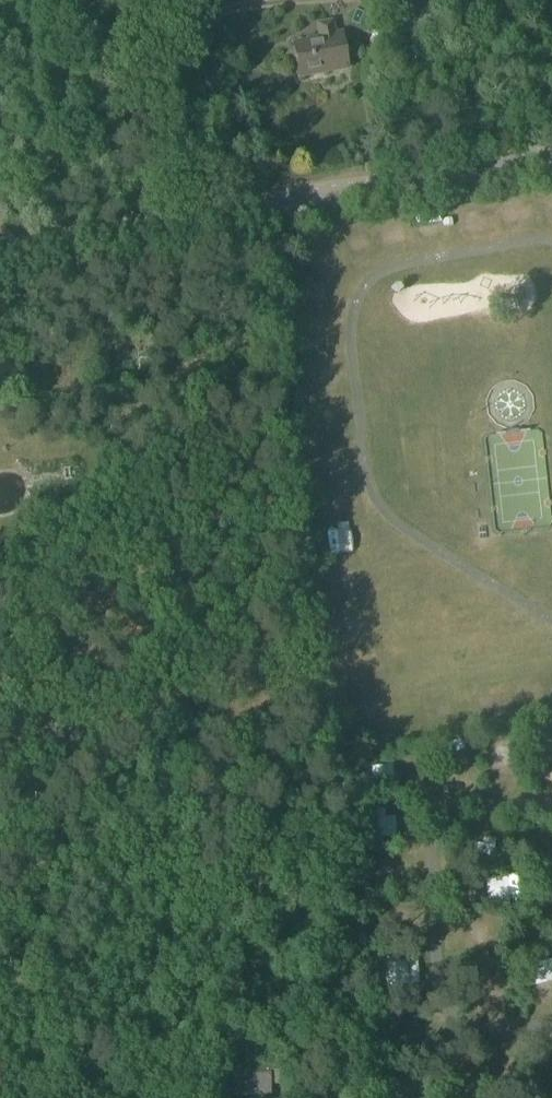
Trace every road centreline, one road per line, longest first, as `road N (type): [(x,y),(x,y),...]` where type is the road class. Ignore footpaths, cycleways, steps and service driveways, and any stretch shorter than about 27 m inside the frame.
road 1 (unclassified): [(0,253),(551,153)]
road 2 (track): [(345,904),(367,1097)]

